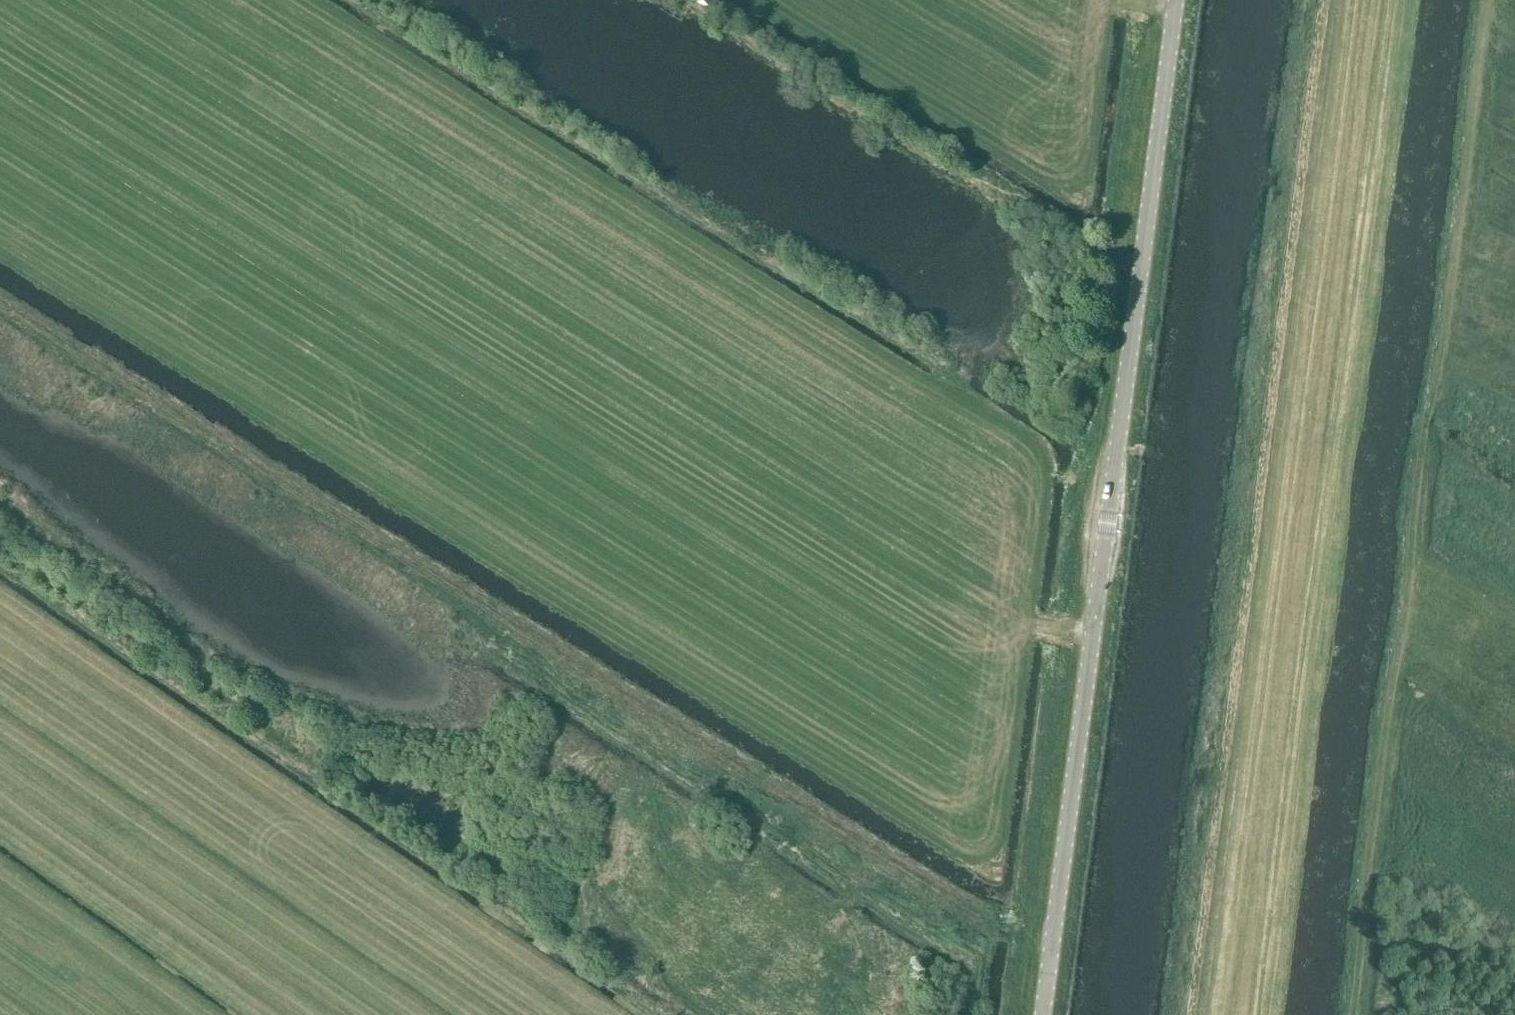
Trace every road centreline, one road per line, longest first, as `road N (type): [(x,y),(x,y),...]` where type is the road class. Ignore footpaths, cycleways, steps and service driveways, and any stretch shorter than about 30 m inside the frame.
road 1 (unclassified): [(1041,1014),(1176,0)]

